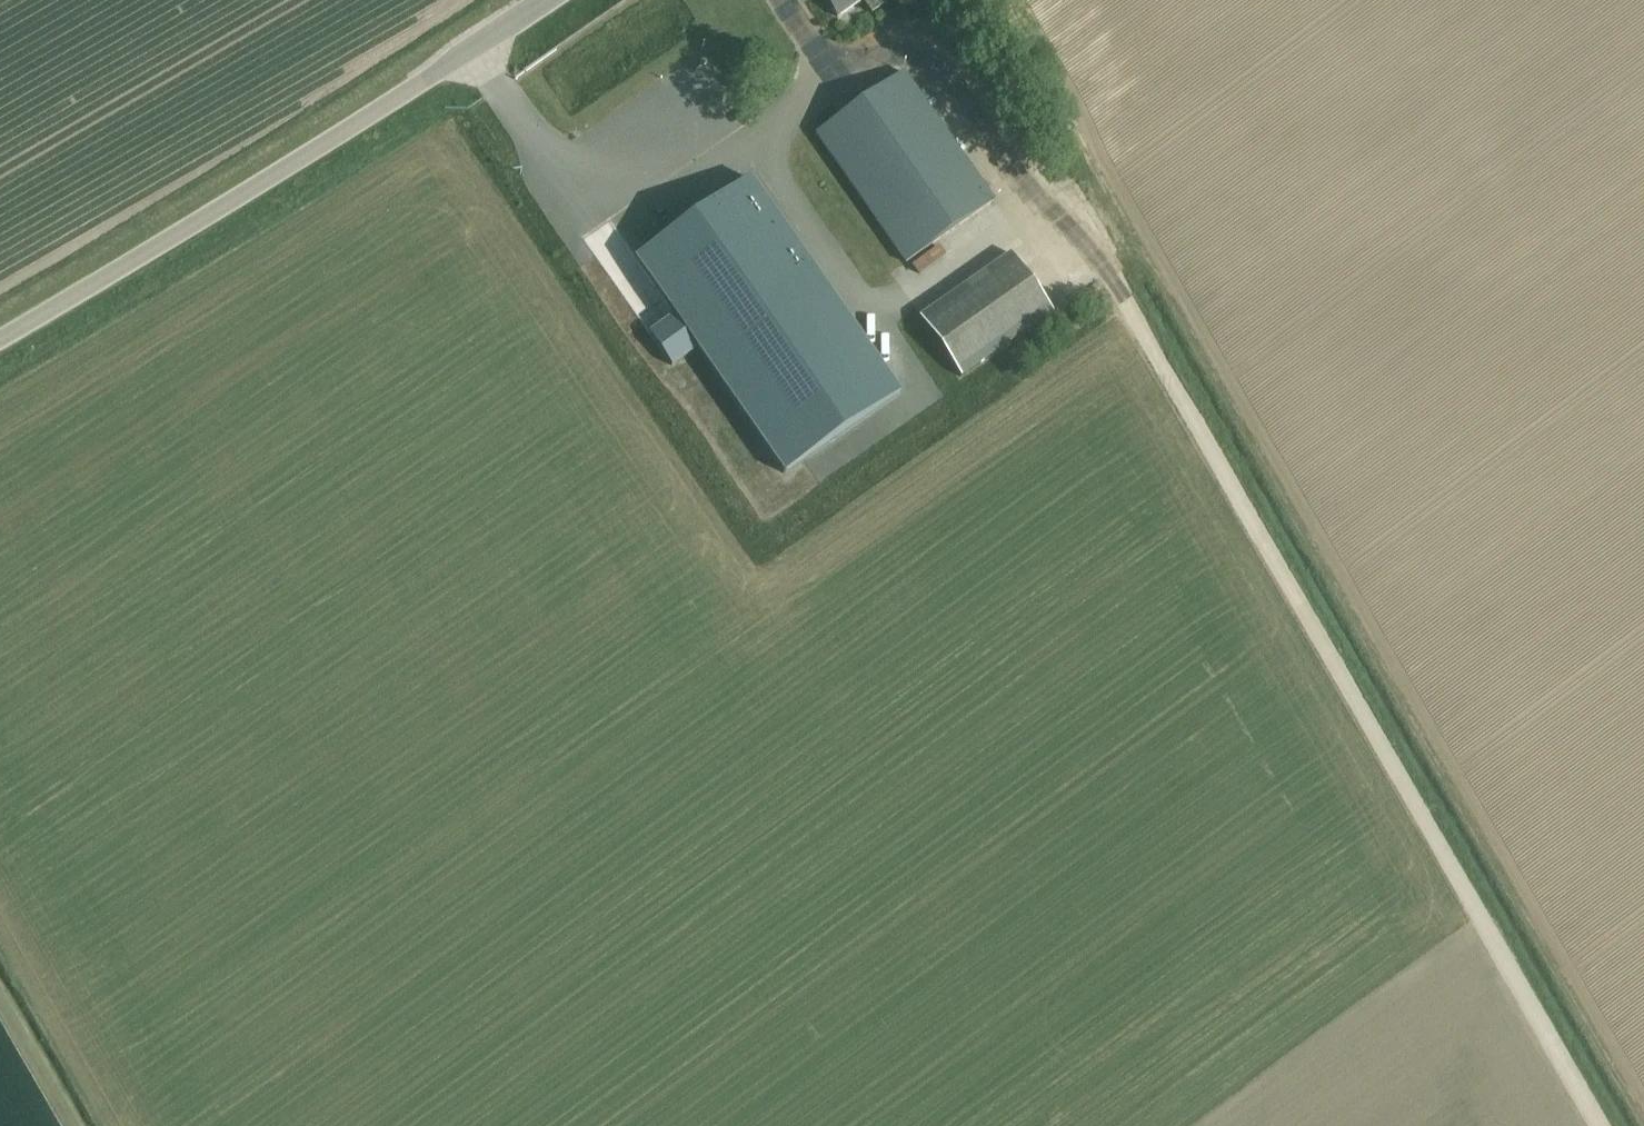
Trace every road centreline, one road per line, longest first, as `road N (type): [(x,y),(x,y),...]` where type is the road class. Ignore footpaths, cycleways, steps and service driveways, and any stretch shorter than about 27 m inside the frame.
road 1 (unclassified): [(0,344),(536,0)]

